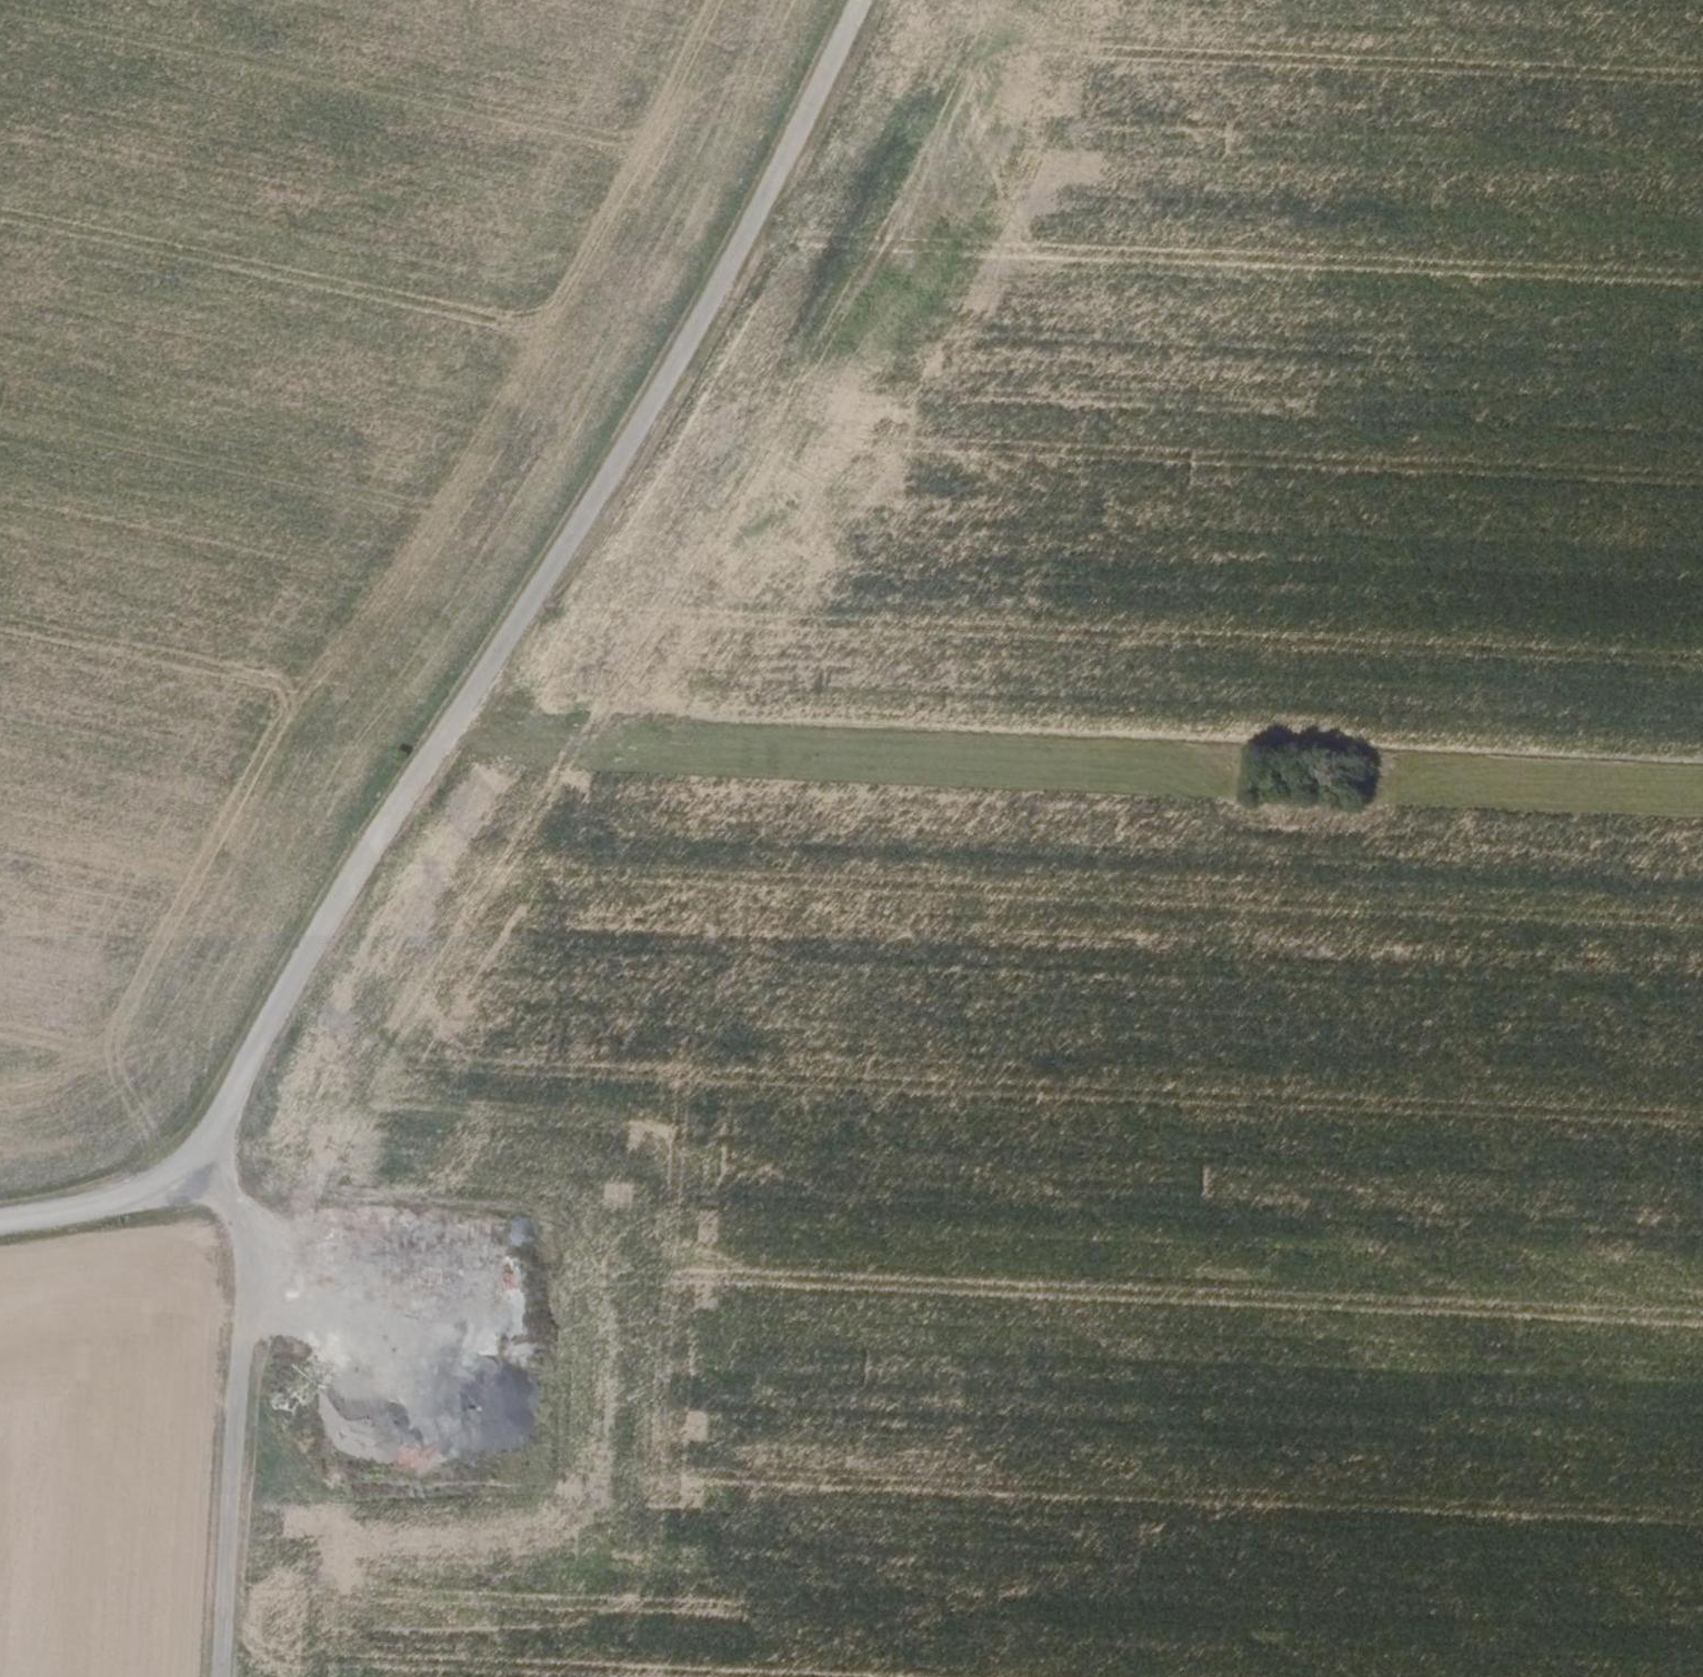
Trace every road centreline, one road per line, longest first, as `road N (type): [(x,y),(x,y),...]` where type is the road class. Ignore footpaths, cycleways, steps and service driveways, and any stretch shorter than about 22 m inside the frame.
road 1 (unclassified): [(0,1220),(99,1204),(201,1169),(221,1100),(676,341),(859,0)]
road 2 (track): [(222,1676),(248,1249),(201,1169)]

